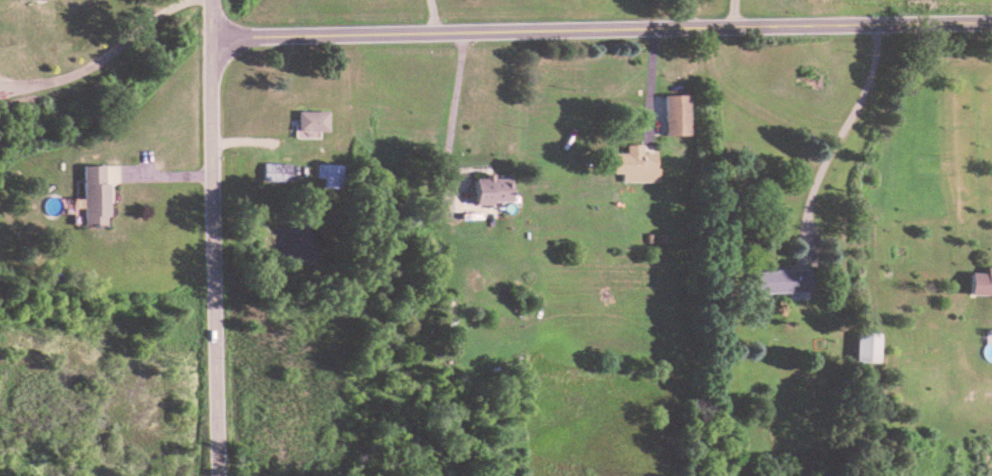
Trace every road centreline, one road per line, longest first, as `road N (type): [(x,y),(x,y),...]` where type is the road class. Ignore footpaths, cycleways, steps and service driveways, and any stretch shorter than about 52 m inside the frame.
road 1 (residential): [(206,35),(991,20)]
road 2 (tertiary): [(213,475),(206,0)]

